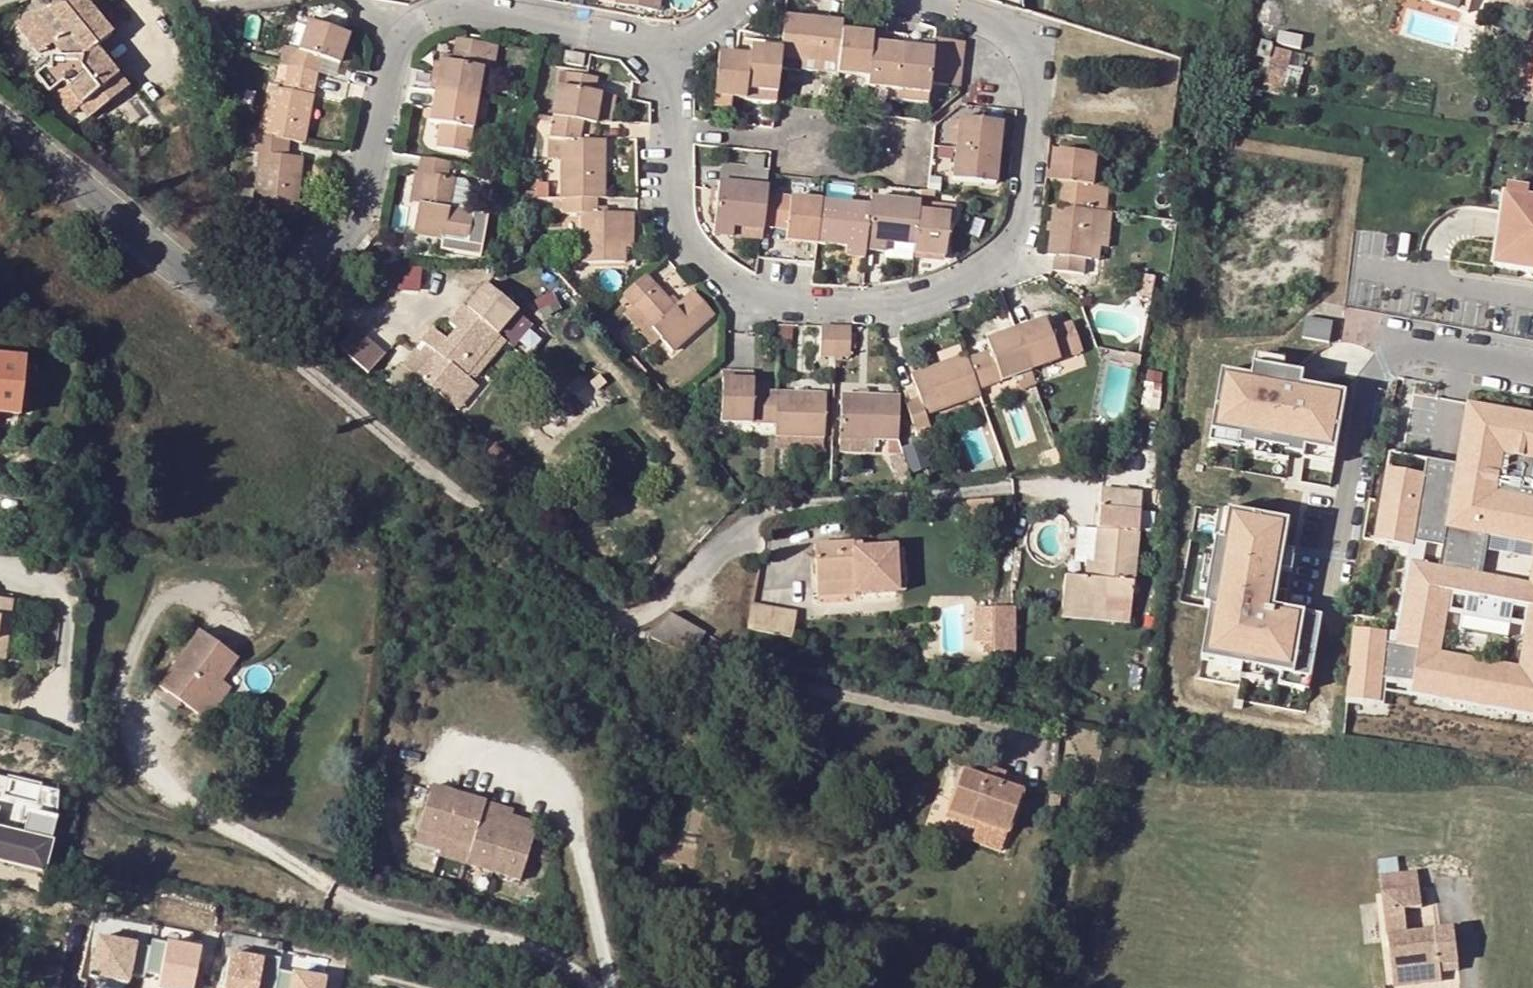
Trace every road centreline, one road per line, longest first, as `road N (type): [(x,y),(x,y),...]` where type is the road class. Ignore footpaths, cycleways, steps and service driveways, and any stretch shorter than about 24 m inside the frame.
road 1 (residential): [(230,305),(616,618),(655,605),(768,511),(1014,488)]
road 2 (residential): [(666,60),(675,239),(719,288),(752,302),(920,301),(961,286),(1018,247),(1034,88),(1030,61),(1015,42),(912,0)]
road 3 (residential): [(1532,368),(1412,347),(1375,367),(1332,603)]
road 4 (residential): [(230,305),(287,281),(339,240),(360,208),(394,42)]
road 5 (residential): [(0,117),(230,305)]
road 6 (residential): [(394,42),(443,13),(463,10),(631,42),(666,60)]

